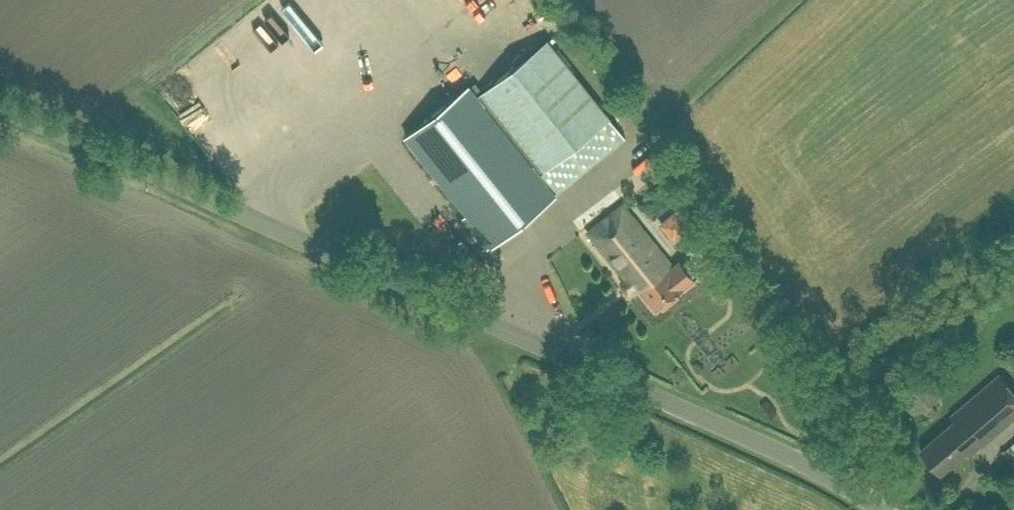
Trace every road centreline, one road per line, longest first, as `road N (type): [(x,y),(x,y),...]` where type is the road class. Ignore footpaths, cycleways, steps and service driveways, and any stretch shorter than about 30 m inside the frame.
road 1 (unclassified): [(884,509),(795,458),(0,106)]

